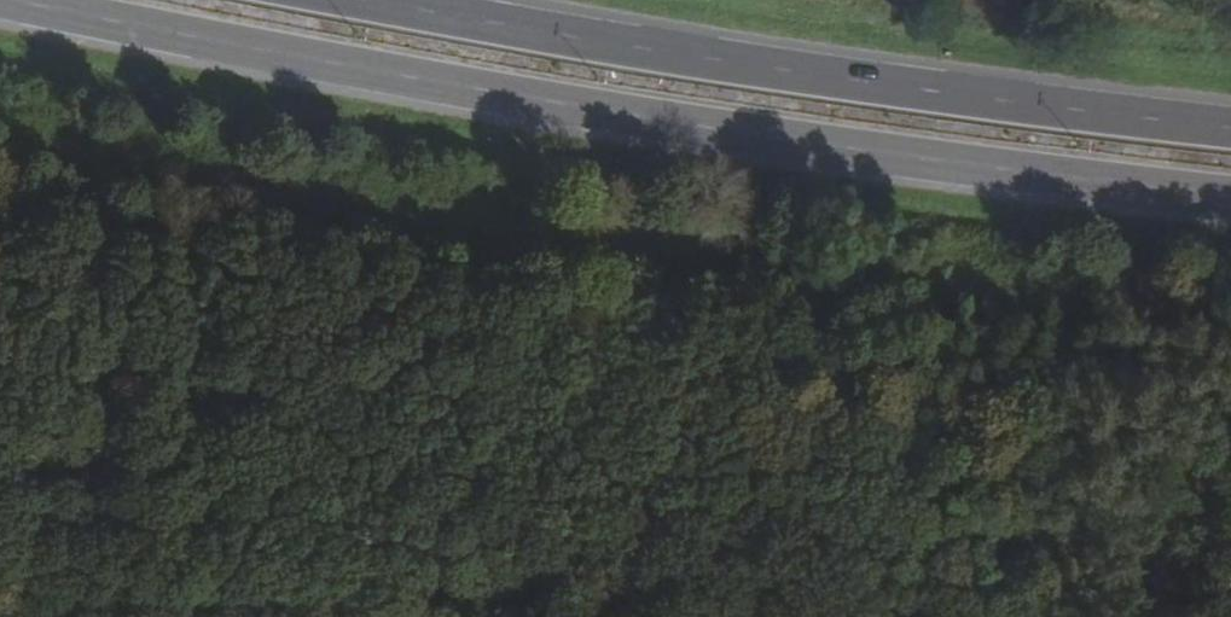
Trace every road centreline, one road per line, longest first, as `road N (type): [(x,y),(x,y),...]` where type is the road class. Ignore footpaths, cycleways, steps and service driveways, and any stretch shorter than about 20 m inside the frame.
road 1 (trunk): [(0,1),(642,120),(1230,196)]
road 2 (trunk): [(1230,127),(575,40),(344,0)]

